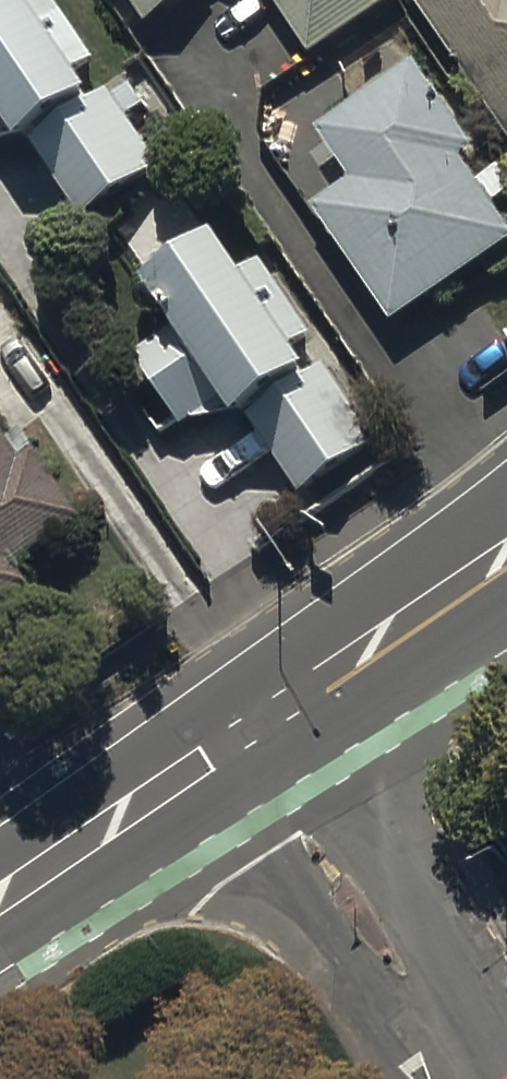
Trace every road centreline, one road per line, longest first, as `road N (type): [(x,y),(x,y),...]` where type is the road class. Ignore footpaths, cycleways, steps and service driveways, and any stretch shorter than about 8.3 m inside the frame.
road 1 (residential): [(270,718),(491,1078)]
road 2 (secondary): [(0,901),(270,718)]
road 3 (secondary): [(270,718),(506,554)]

